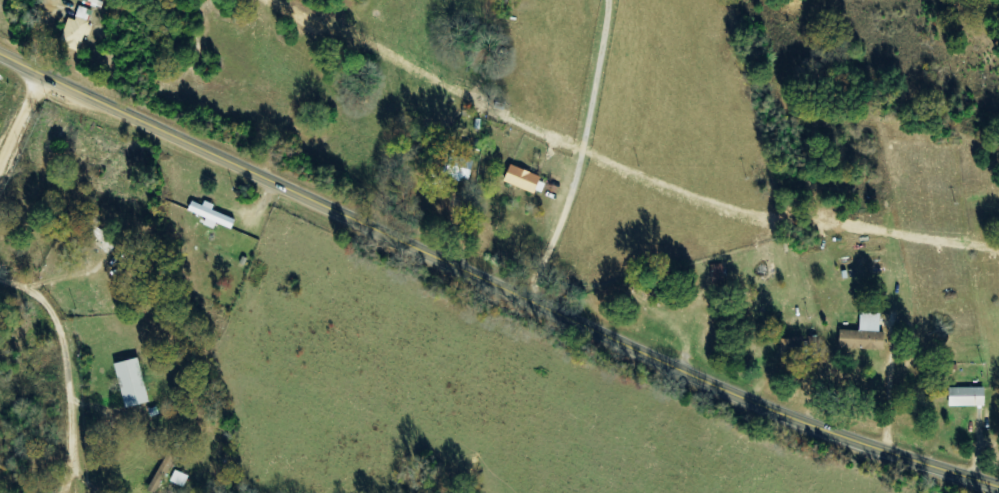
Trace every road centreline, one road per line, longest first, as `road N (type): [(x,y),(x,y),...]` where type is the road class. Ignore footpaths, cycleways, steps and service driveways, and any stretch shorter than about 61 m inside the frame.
road 1 (secondary): [(998,489),(842,439),(679,373),(0,56)]
road 2 (residential): [(69,492),(64,332),(43,298),(0,280)]

